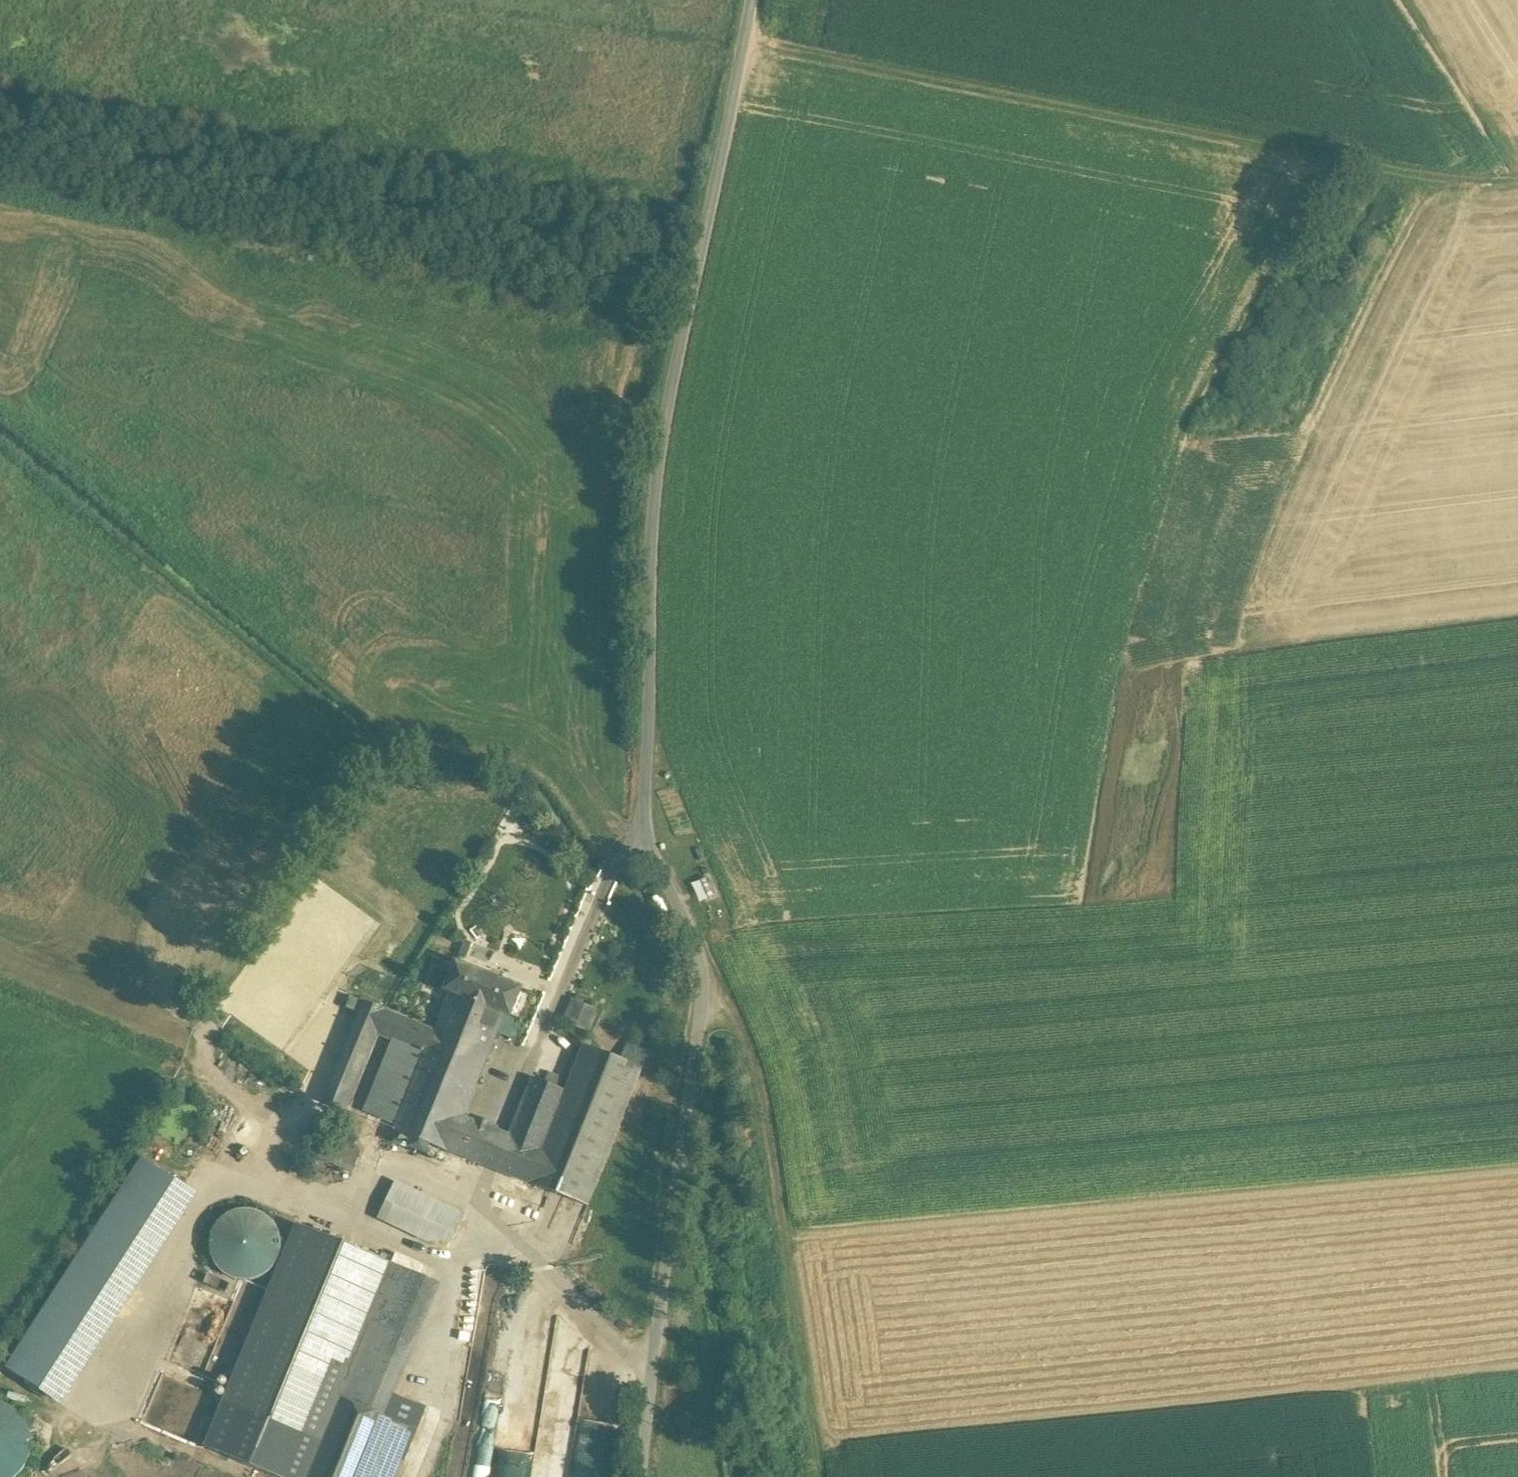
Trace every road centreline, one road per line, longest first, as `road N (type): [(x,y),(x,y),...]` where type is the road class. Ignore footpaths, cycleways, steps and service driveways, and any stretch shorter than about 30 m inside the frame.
road 1 (unclassified): [(754,0),(659,446),(652,529),(644,834),(693,939),(707,990),(641,1476)]
road 2 (track): [(1517,169),(1438,176),(1325,167),(745,45)]

